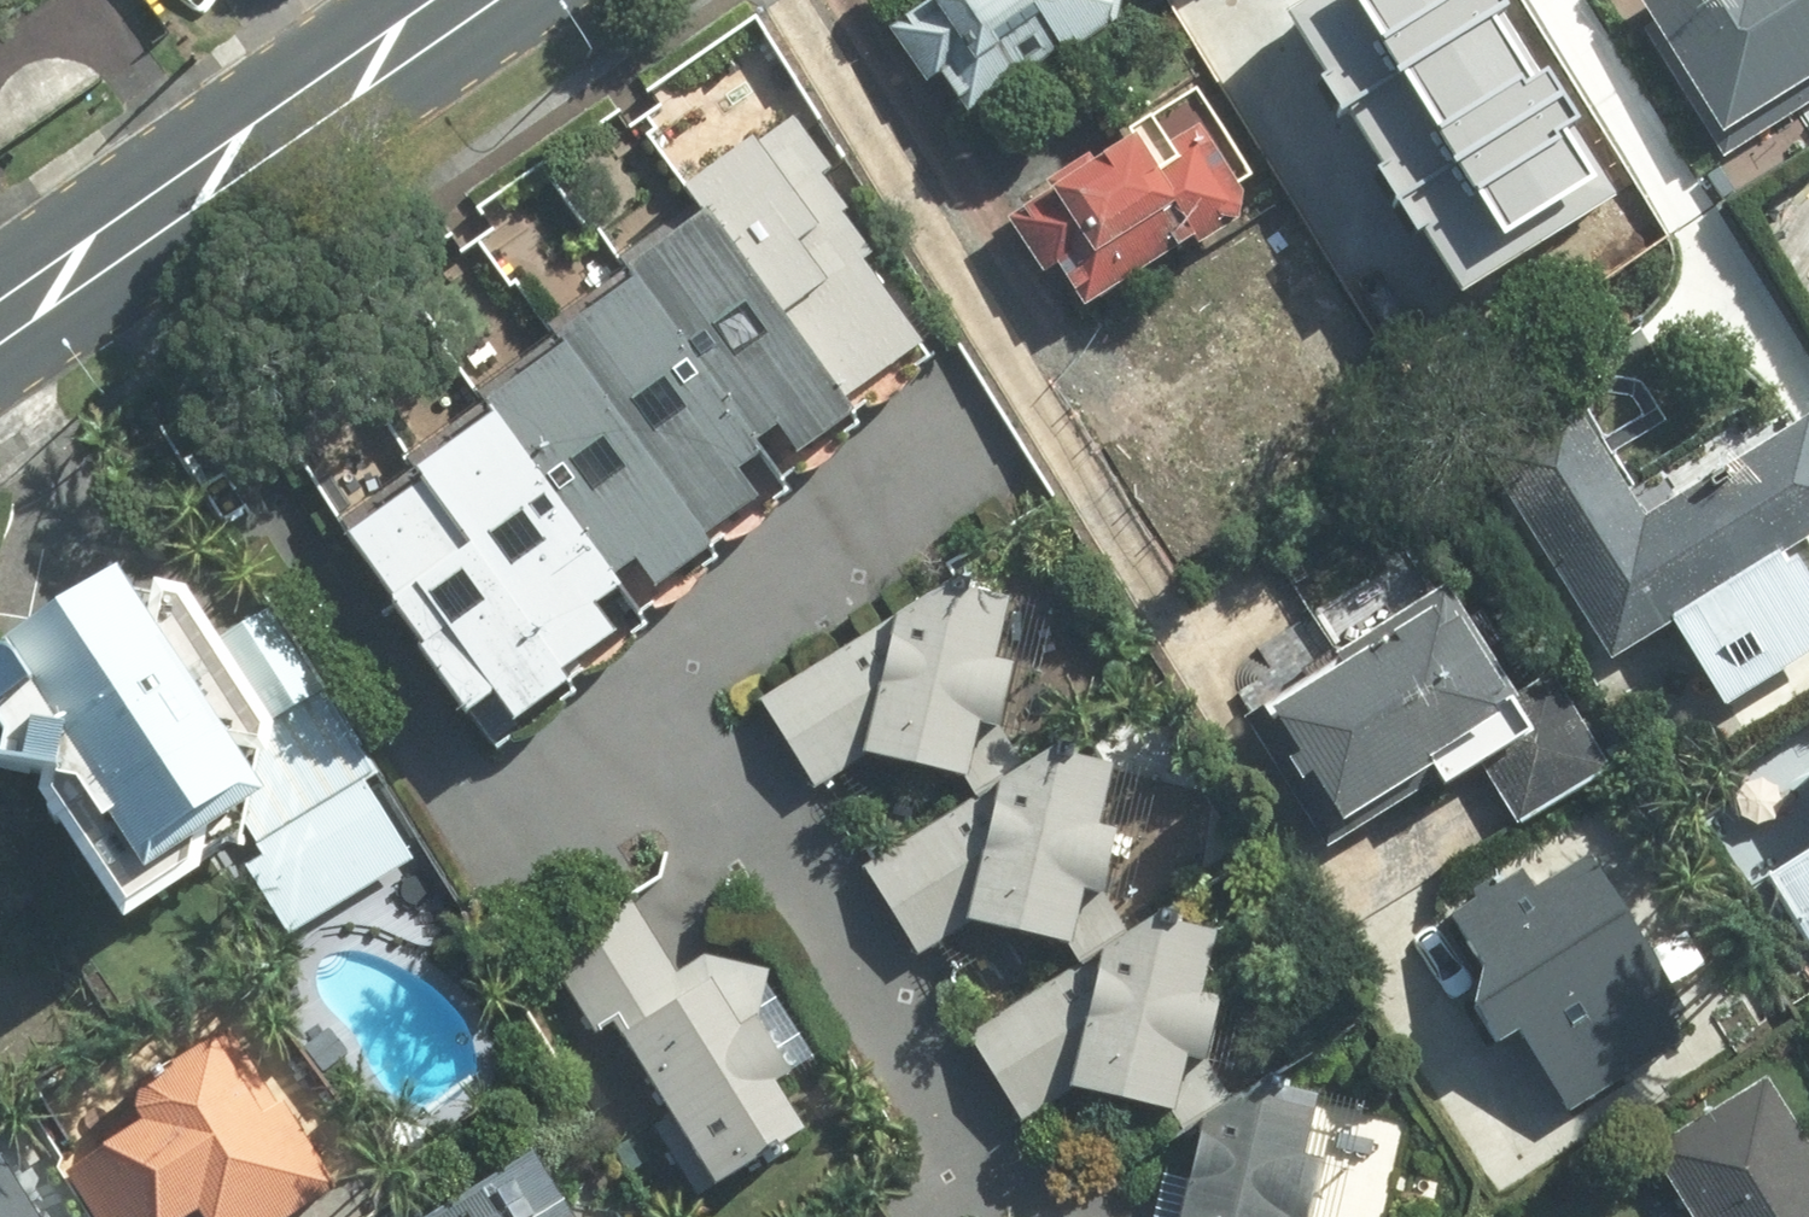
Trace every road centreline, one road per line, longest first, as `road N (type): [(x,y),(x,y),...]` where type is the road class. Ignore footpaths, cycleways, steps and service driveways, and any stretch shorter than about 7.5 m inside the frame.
road 1 (secondary): [(463,0),(0,320)]

